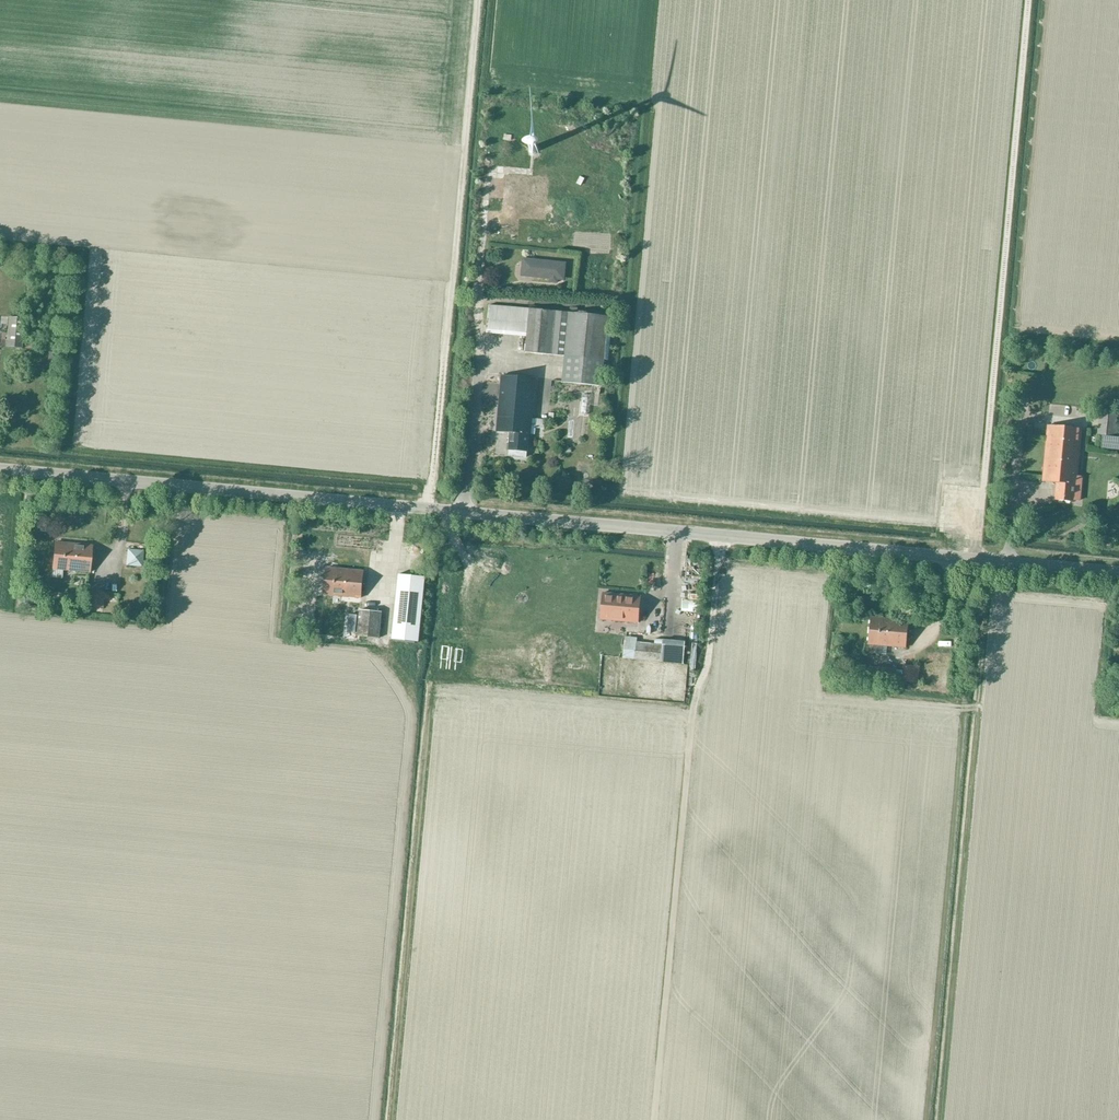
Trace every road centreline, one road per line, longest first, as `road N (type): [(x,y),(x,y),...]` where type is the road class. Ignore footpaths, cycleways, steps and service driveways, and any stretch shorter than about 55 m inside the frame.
road 1 (unclassified): [(974,561),(0,470)]
road 2 (track): [(656,1119),(688,760),(721,538)]
road 3 (unclassified): [(974,561),(1029,0)]
road 4 (track): [(477,0),(431,511)]
road 5 (unclassified): [(1118,574),(974,561)]

